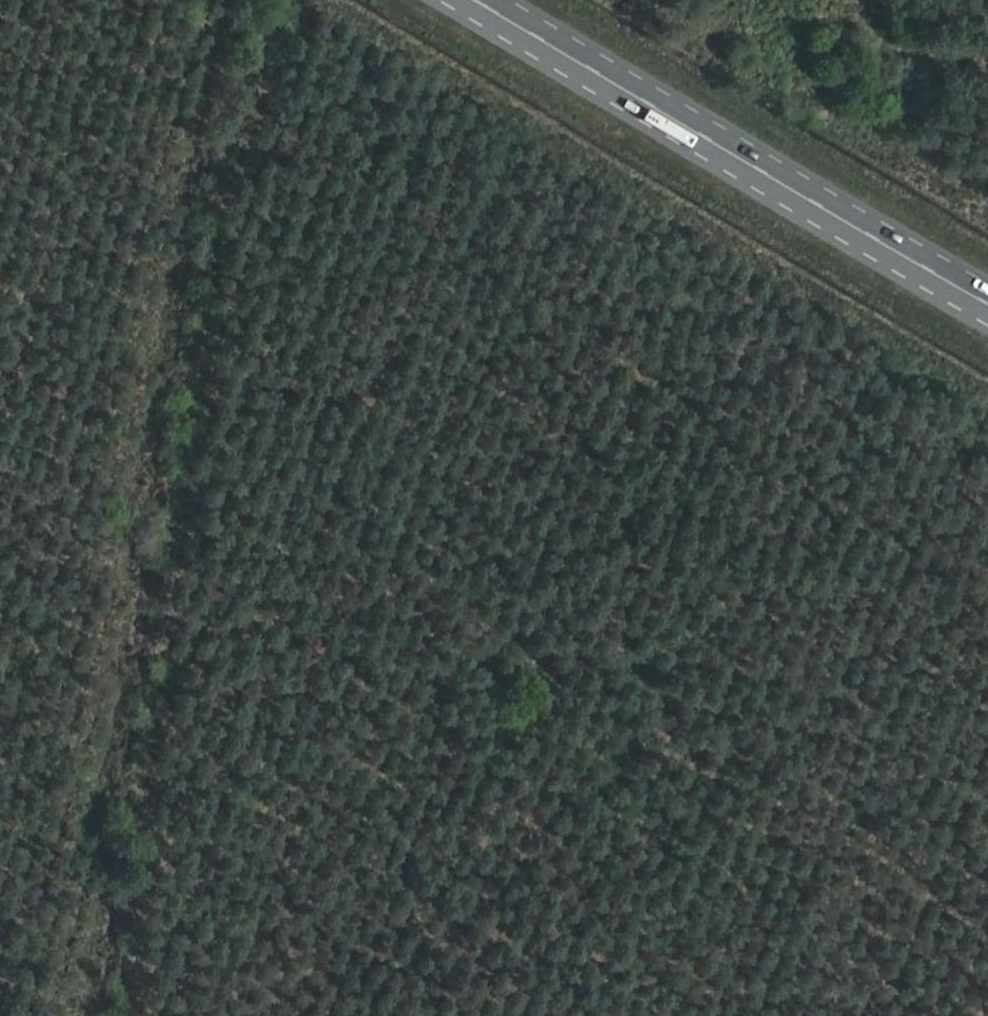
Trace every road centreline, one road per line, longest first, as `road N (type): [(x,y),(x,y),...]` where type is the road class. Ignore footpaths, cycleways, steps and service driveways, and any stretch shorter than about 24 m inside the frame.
road 1 (secondary): [(471,0),(987,305)]

